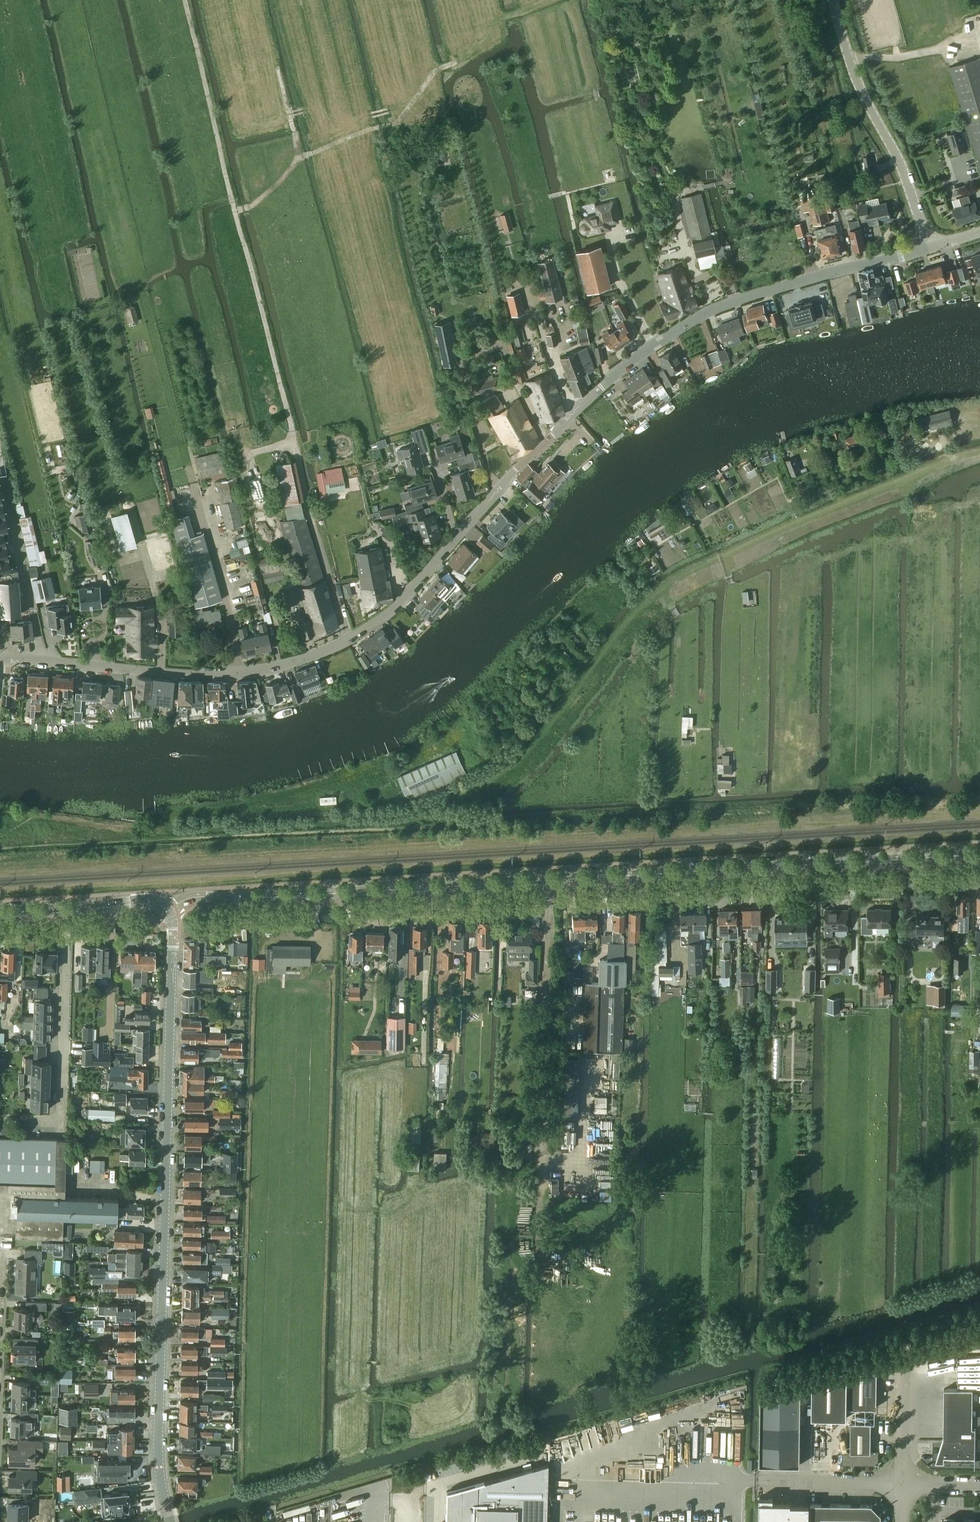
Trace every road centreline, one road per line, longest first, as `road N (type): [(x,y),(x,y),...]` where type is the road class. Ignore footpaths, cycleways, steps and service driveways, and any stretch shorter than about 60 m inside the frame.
road 1 (tertiary): [(0,661),(232,673),(328,651),(393,609),(547,438),(643,352),(736,301),(927,247)]
road 2 (tertiary): [(166,911),(198,897),(979,853)]
road 3 (tertiary): [(170,1521),(157,1458),(173,928),(166,911)]
road 4 (tertiary): [(927,247),(898,159),(854,77),(833,0)]
road 5 (residential): [(68,910),(61,1121)]
road 6 (unclassified): [(979,1330),(911,1352),(904,1482)]
road 7 (unclassified): [(762,1480),(904,1482)]

